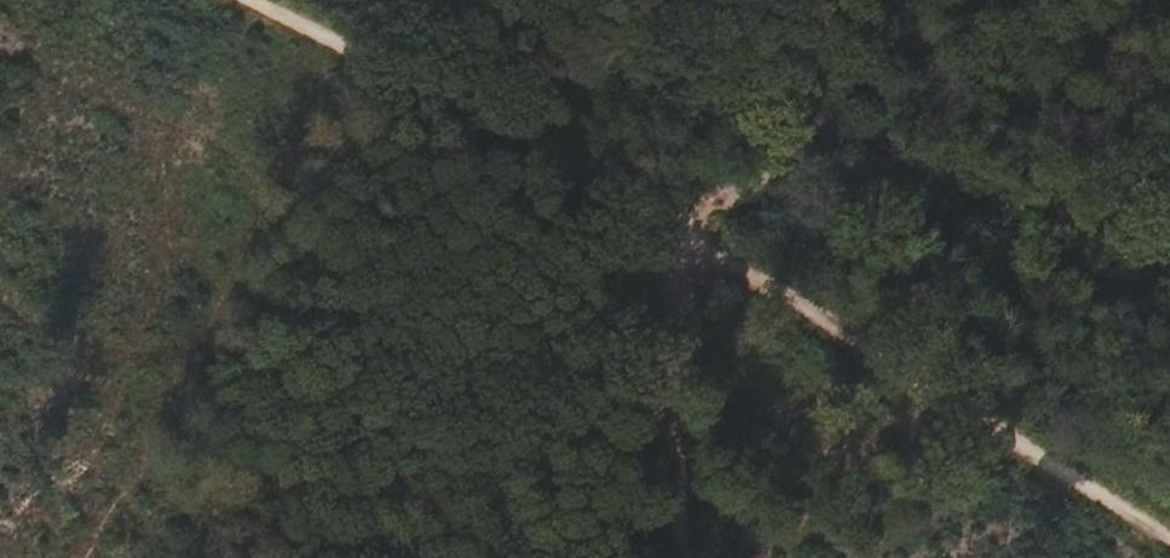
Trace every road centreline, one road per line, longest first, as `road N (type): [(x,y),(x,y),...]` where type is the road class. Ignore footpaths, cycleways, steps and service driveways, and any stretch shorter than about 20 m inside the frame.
road 1 (track): [(371,79),(662,229),(1169,549)]
road 2 (track): [(1001,0),(662,229)]
road 3 (track): [(687,557),(662,229)]
road 4 (track): [(221,0),(371,79)]

